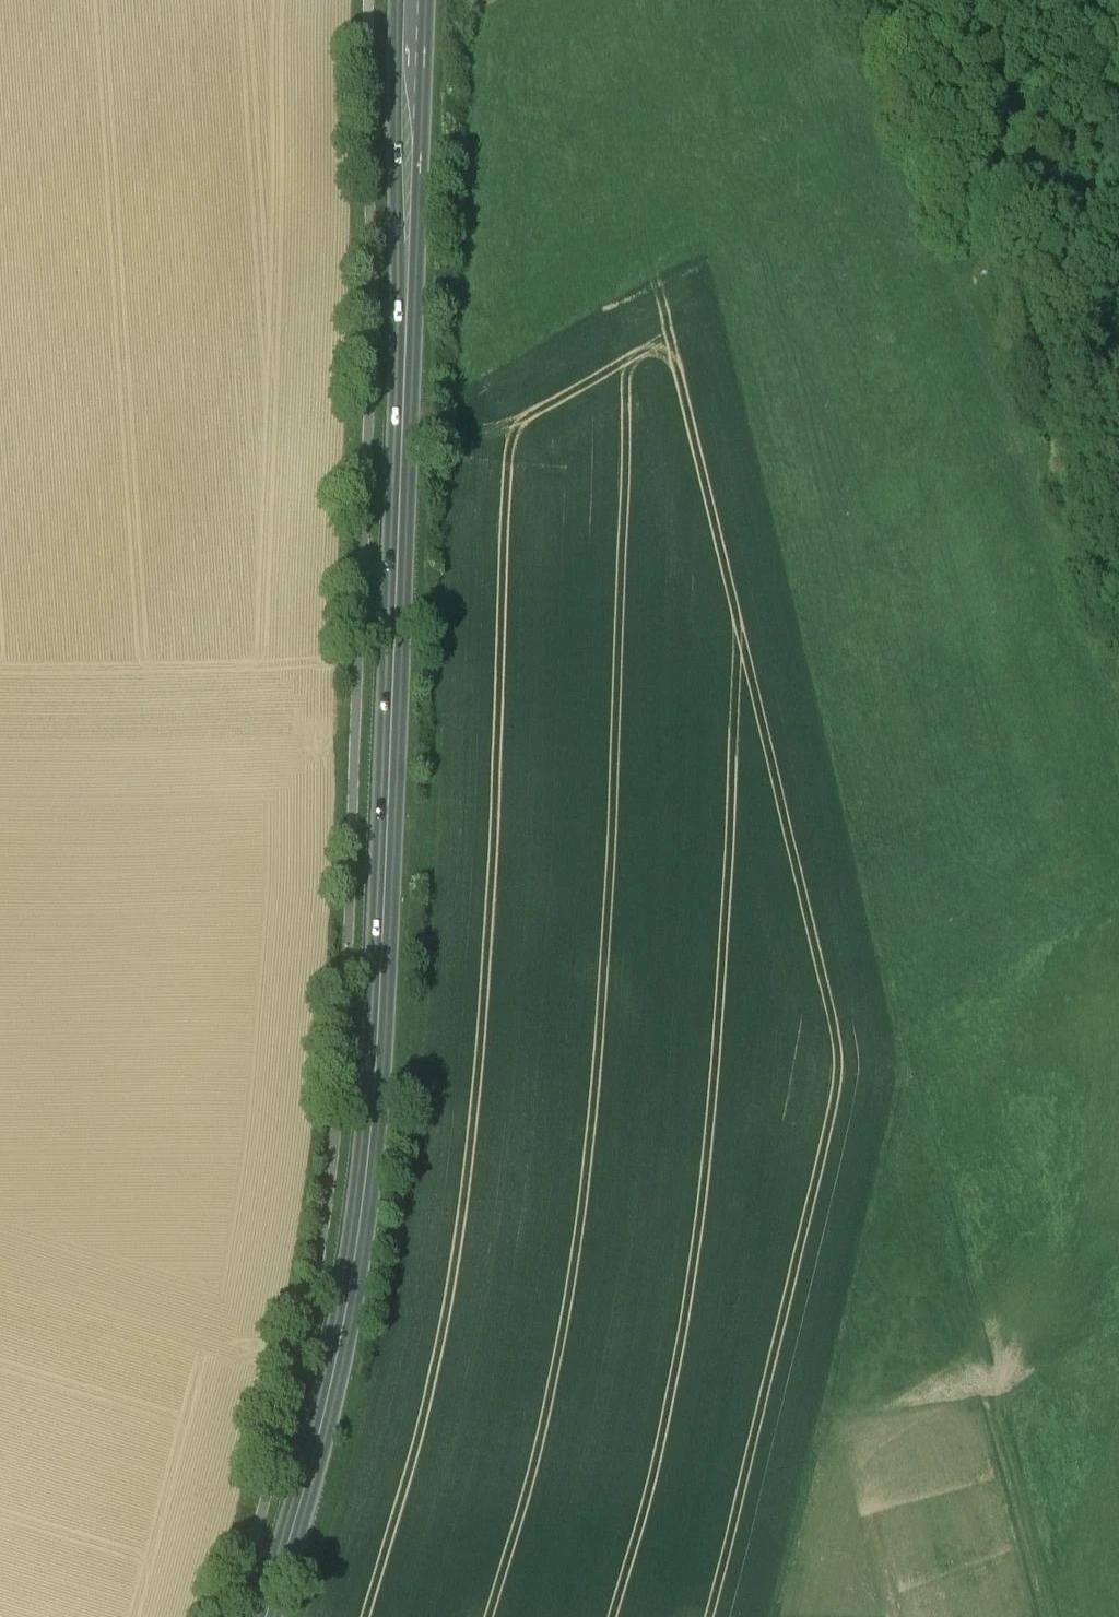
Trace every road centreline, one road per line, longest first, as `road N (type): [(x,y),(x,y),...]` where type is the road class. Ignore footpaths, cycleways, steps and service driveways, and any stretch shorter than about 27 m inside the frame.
road 1 (primary): [(265,1616),(337,1361),(373,1107),(411,0)]
road 2 (track): [(1118,537),(1028,253),(936,112),(882,0)]

